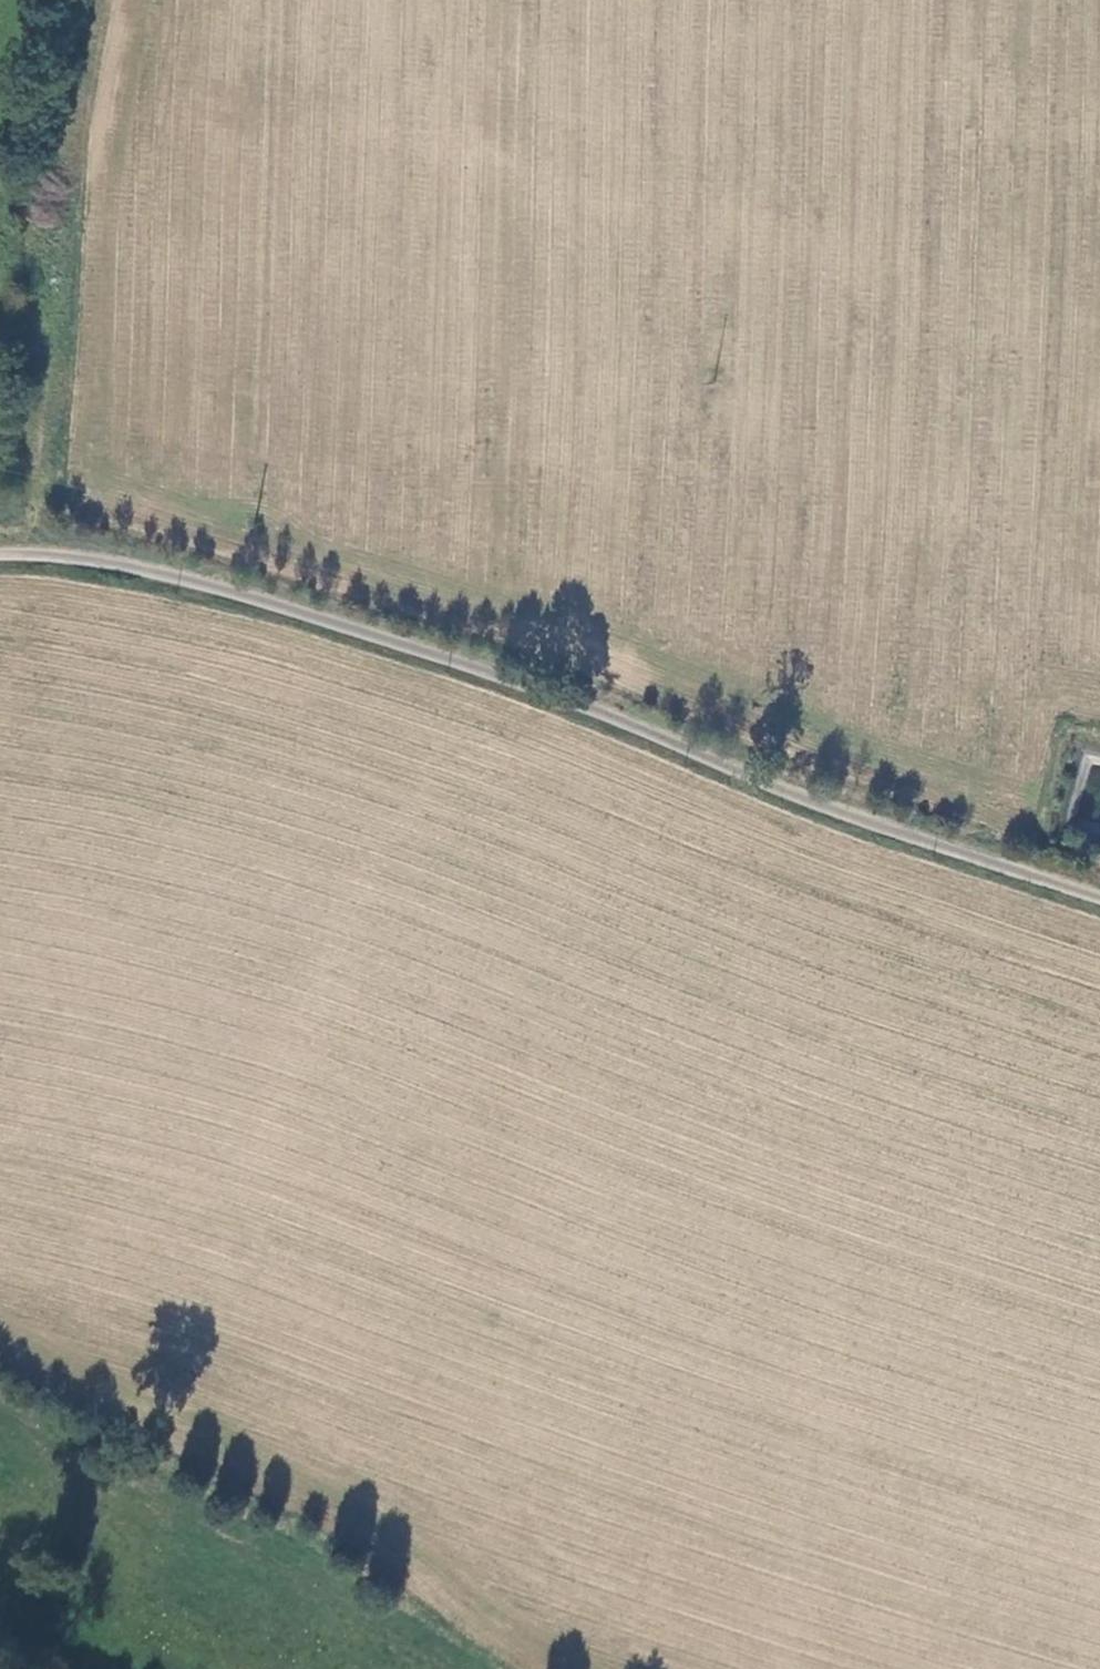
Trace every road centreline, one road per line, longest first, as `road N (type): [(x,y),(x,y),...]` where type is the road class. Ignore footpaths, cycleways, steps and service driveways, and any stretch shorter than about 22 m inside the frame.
road 1 (unclassified): [(0,554),(84,558),(161,573),(345,626),(639,728),(877,826),(1099,899)]

